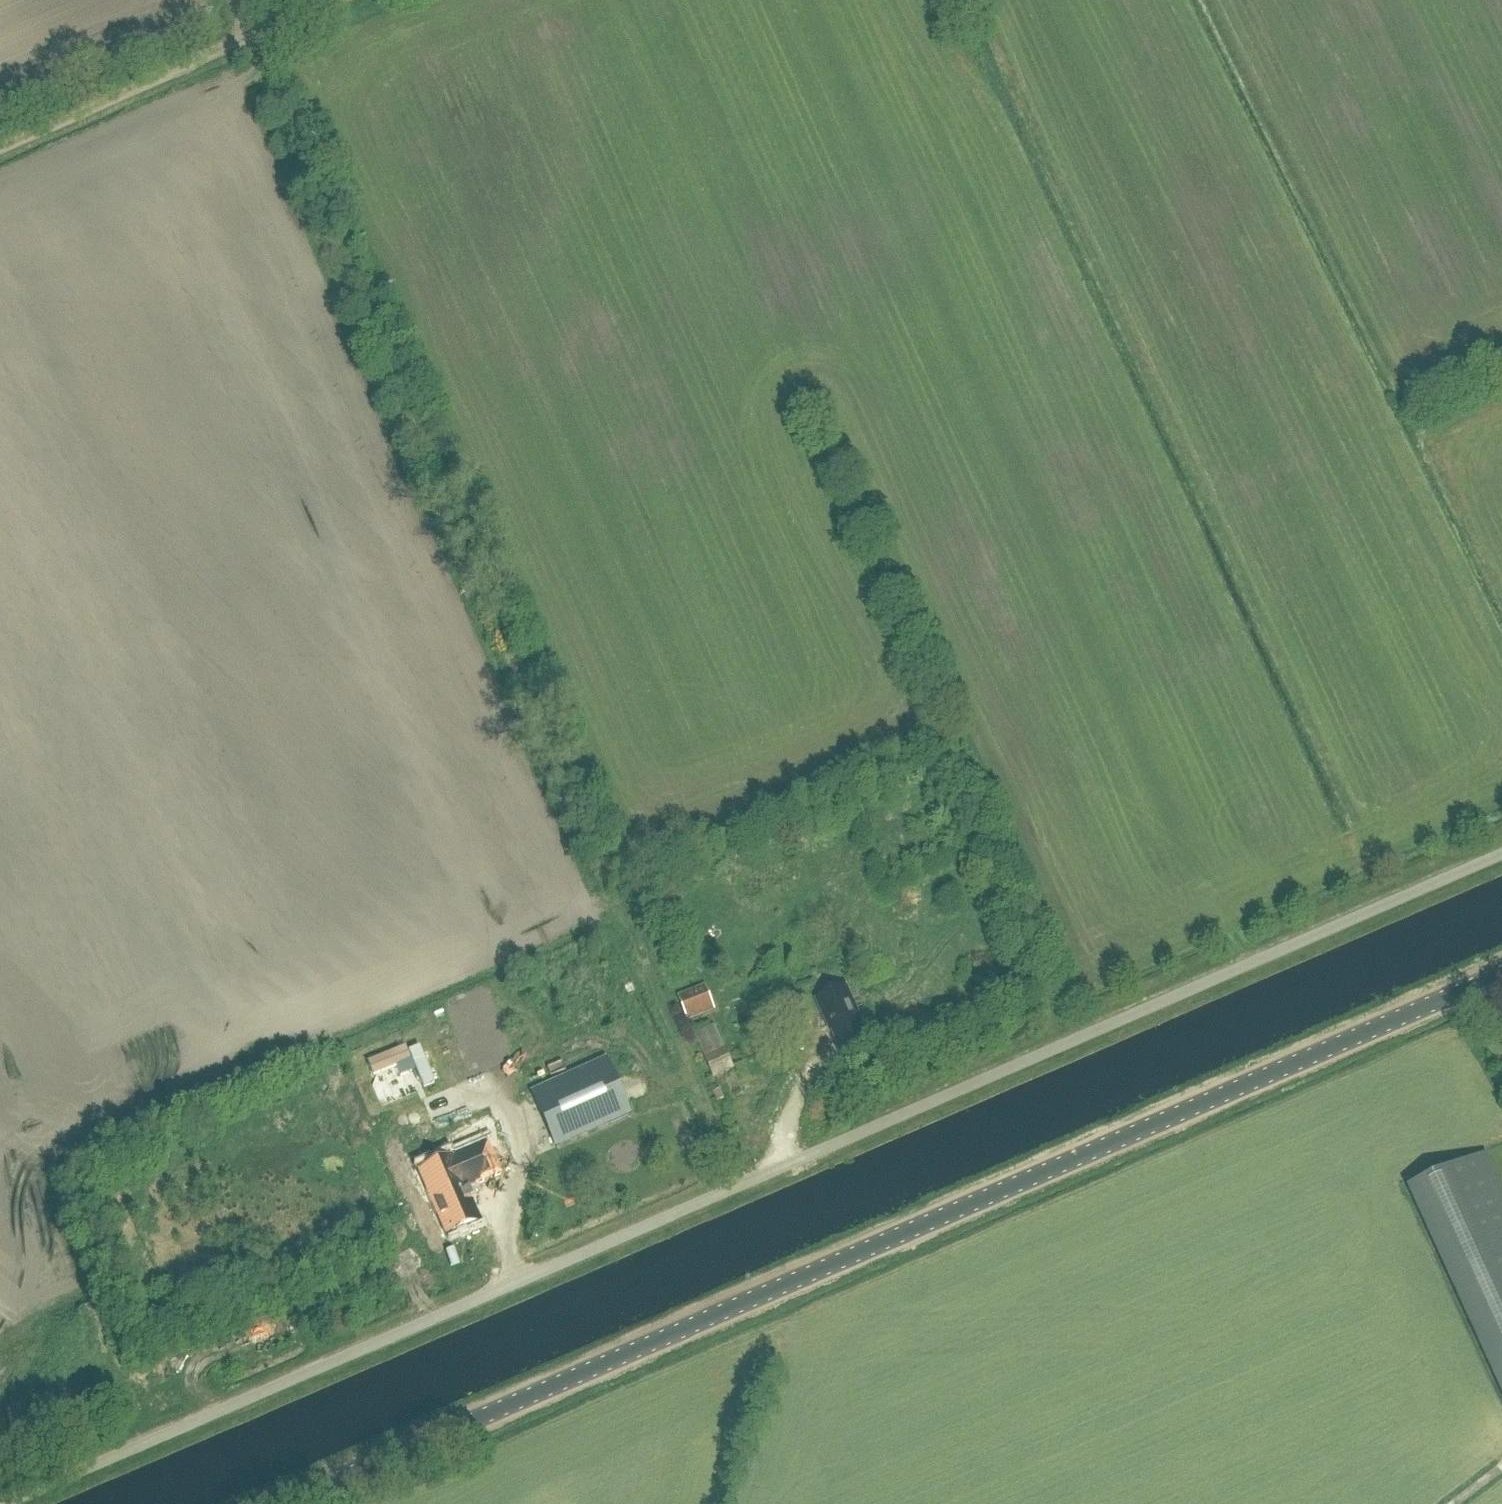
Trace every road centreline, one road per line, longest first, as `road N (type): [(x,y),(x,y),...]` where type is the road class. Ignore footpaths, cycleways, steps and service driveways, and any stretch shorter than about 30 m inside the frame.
road 1 (unclassified): [(8,1503),(1501,856)]
road 2 (tertiary): [(289,1503),(1501,977)]
road 3 (track): [(251,40),(742,1186)]
road 4 (track): [(0,150),(251,40)]

